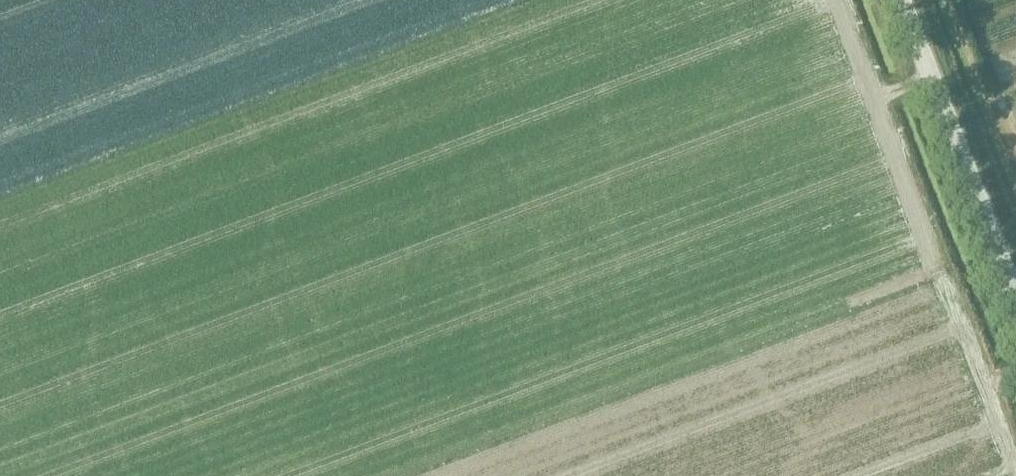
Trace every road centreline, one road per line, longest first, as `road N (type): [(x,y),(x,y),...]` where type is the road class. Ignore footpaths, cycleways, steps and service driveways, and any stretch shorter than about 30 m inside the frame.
road 1 (unclassified): [(1015,284),(906,0)]

